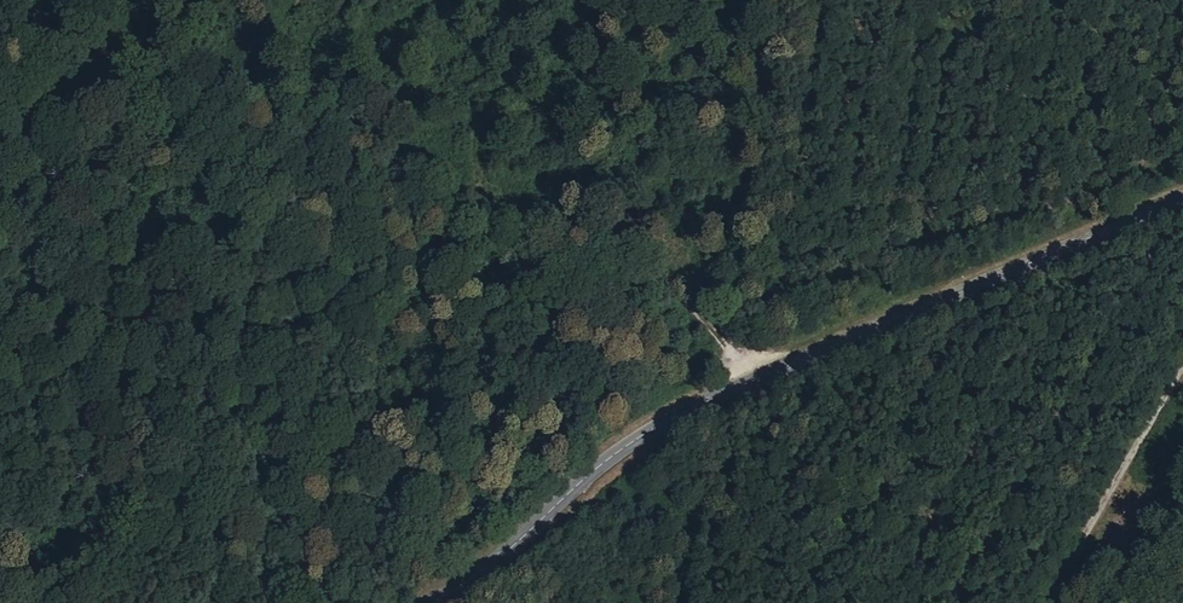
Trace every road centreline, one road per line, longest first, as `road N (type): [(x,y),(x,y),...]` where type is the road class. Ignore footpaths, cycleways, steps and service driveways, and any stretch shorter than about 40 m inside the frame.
road 1 (tertiary): [(1182,199),(769,371),(631,441),(520,540),(428,602)]
road 2 (track): [(769,371),(727,345),(645,267),(574,225),(500,209),(318,96),(165,83),(124,64),(58,0)]

